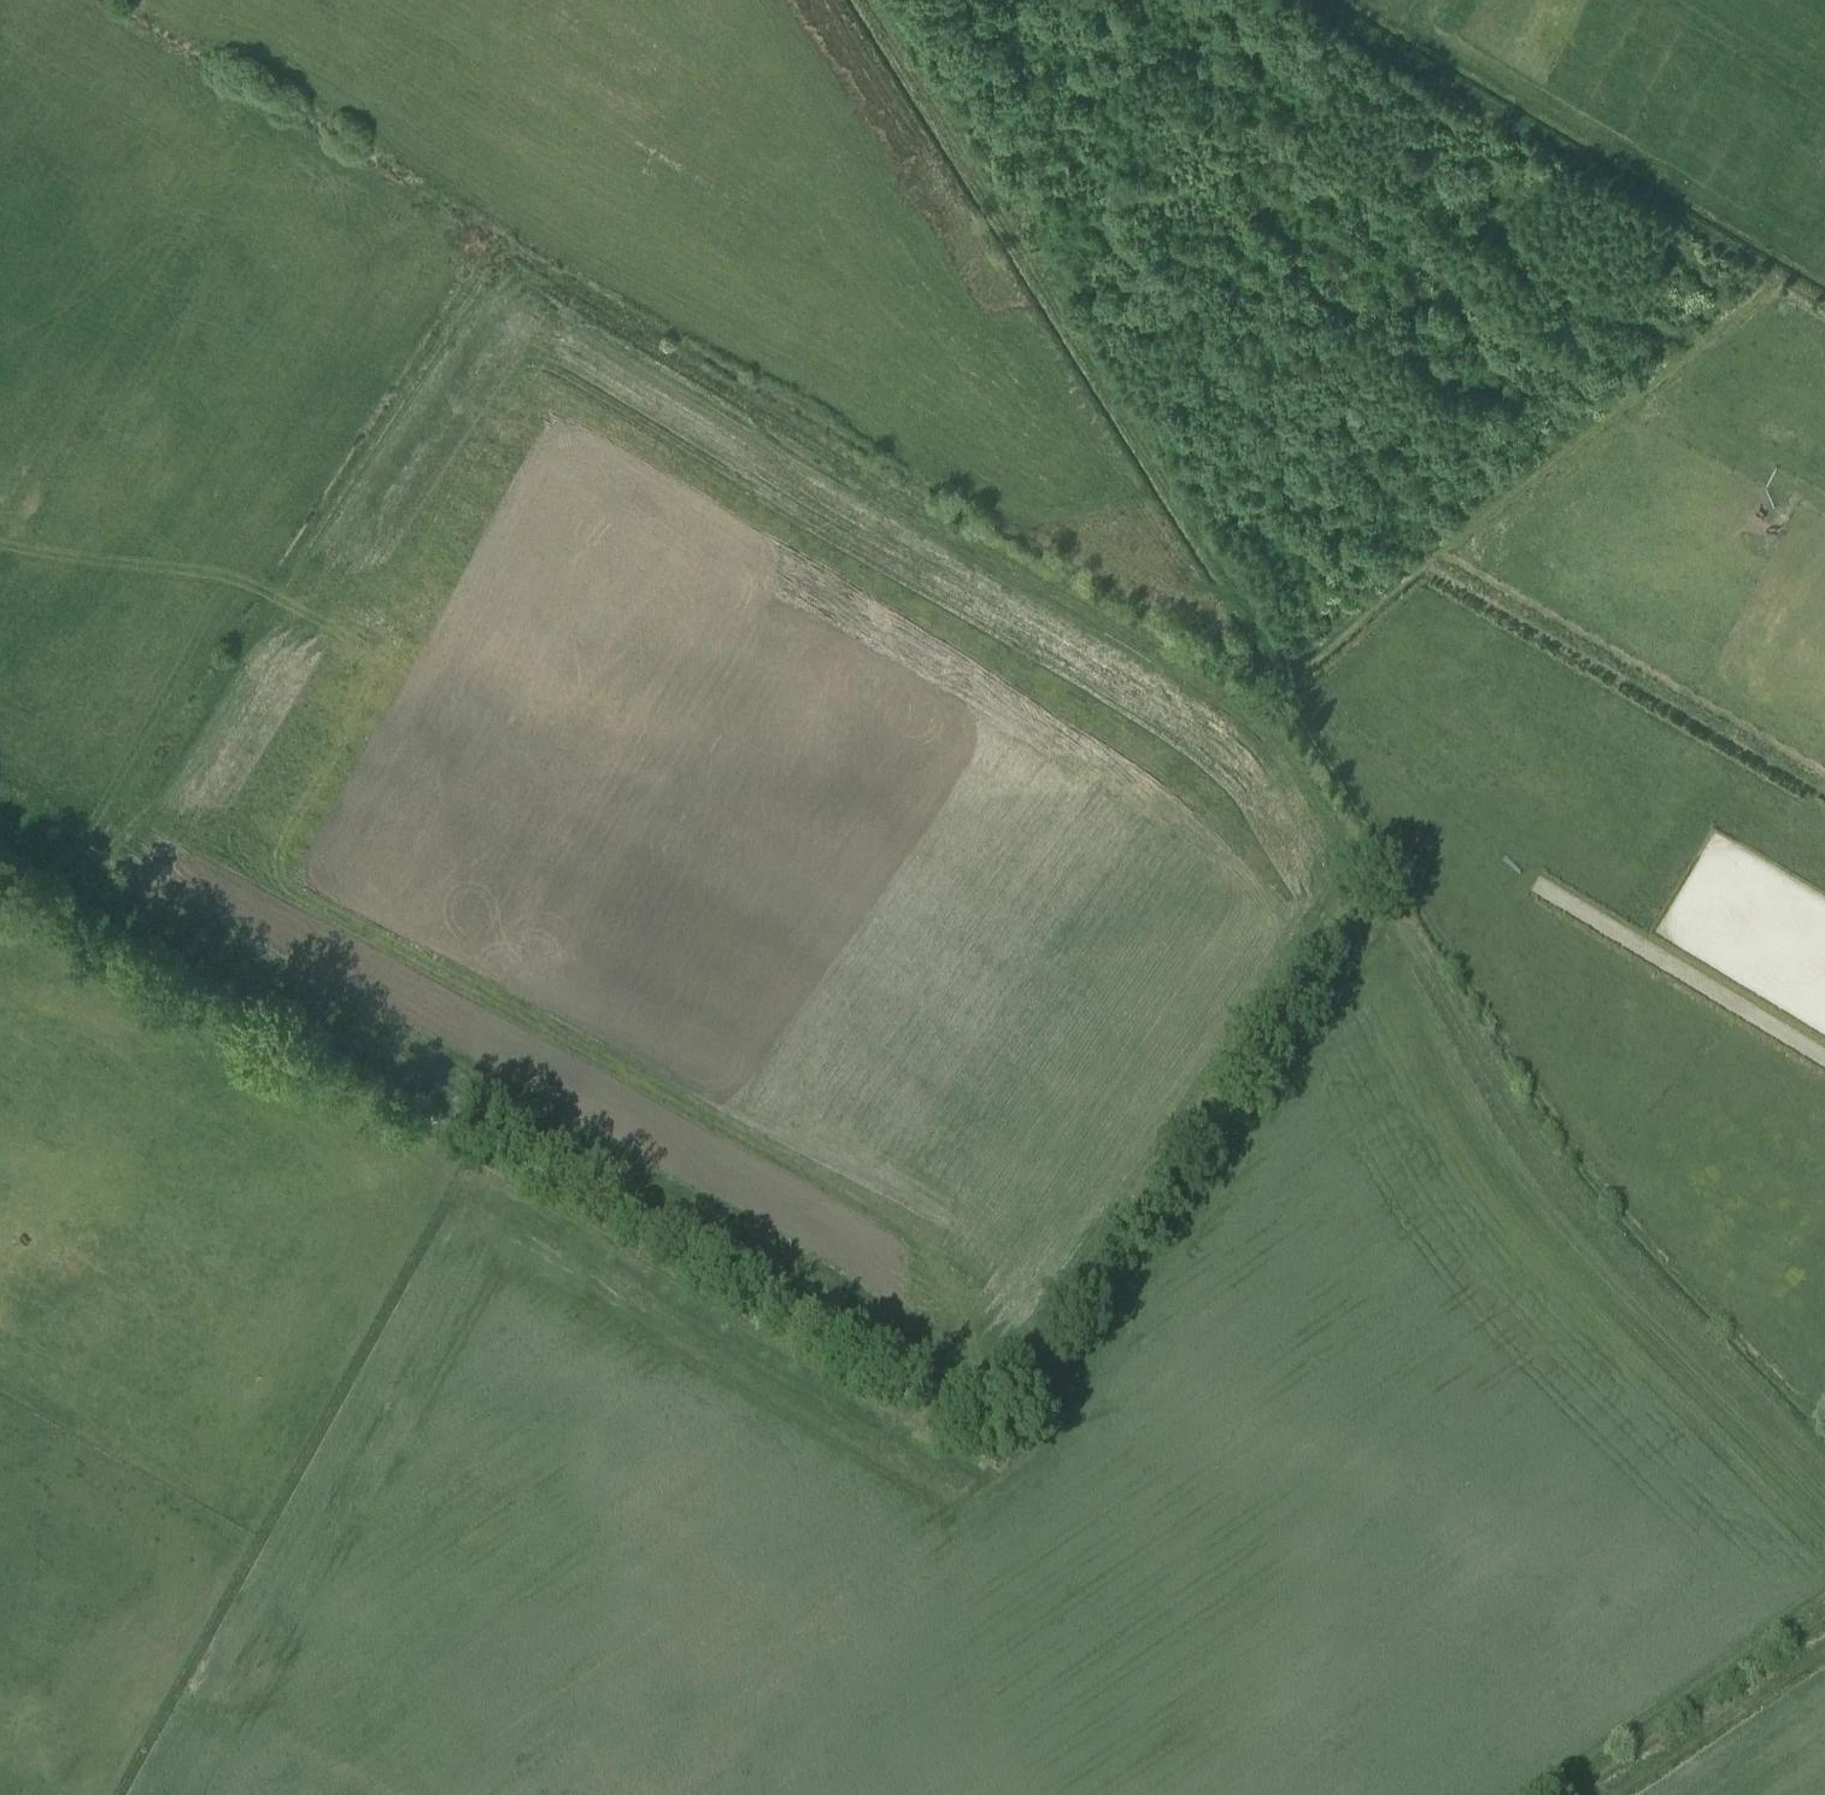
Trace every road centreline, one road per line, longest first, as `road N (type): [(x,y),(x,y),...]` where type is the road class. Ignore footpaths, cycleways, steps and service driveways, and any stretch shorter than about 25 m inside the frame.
road 1 (track): [(407,1794),(640,1336)]
road 2 (track): [(1607,1794),(1824,1646)]

